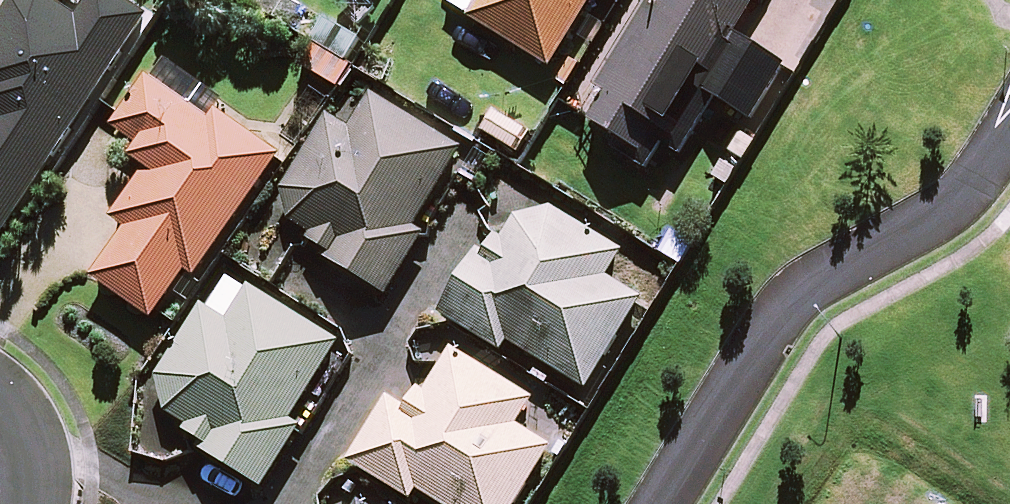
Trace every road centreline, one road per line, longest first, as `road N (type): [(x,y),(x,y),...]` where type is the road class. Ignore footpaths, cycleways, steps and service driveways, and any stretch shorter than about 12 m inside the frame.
road 1 (residential): [(663,503),(793,297),(936,214),(962,194),(1009,129)]

